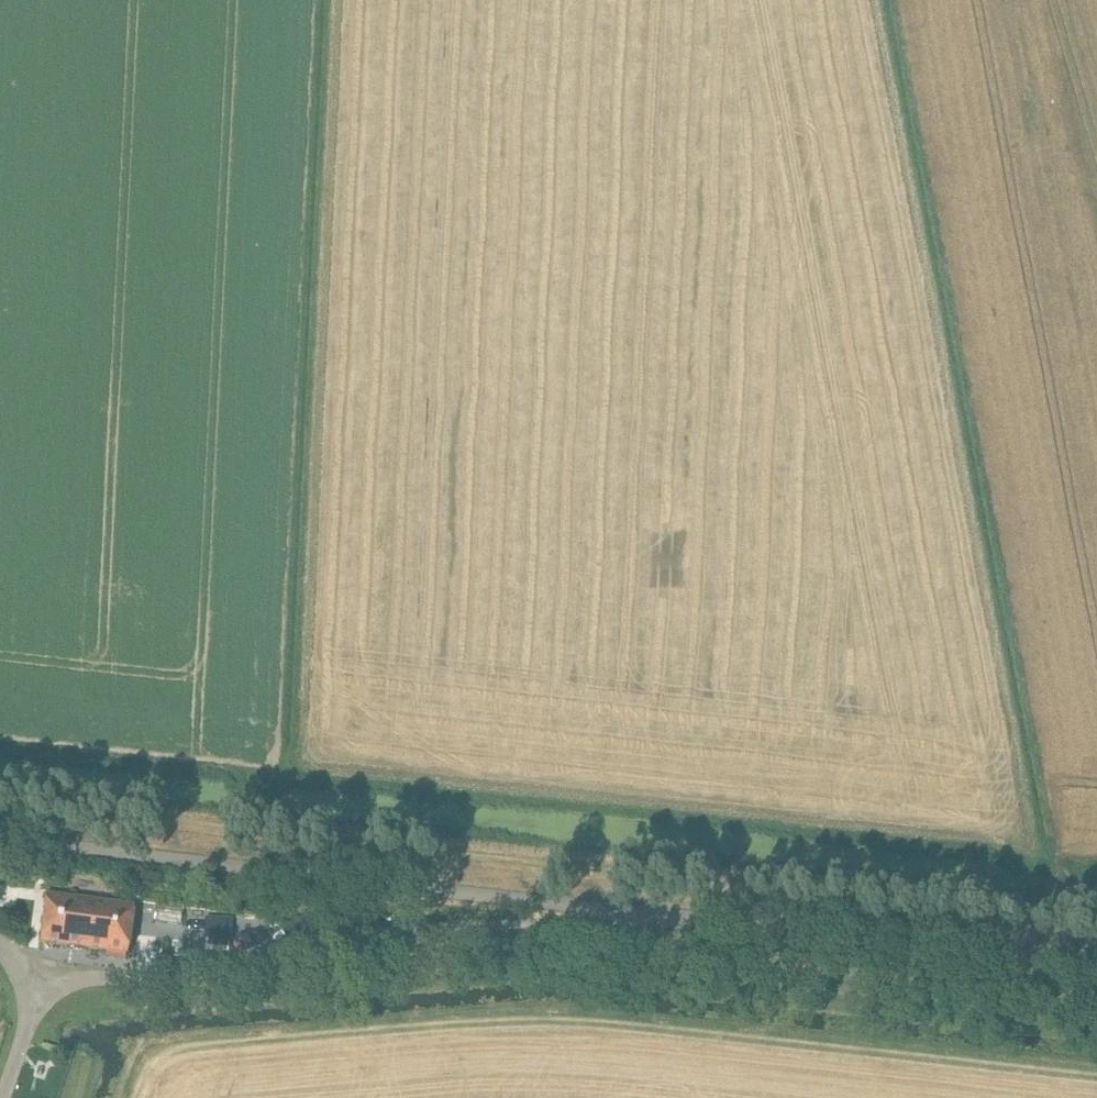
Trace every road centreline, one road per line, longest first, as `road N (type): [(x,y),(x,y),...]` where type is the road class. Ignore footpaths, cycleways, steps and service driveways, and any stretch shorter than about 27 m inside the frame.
road 1 (track): [(1096,928),(0,803)]
road 2 (track): [(0,737),(1096,858)]
road 3 (track): [(126,1097),(142,1053),(540,1020),(1096,1074)]
road 4 (track): [(1027,919),(1029,819),(876,0)]
road 5 (track): [(334,0),(297,770)]
road 6 (tertiary): [(674,917),(0,839)]
road 7 (unclassified): [(47,973),(214,979),(381,932),(674,917)]
road 8 (tertiary): [(1096,964),(674,917)]
road 9 (unclassified): [(2,1097),(47,973)]

